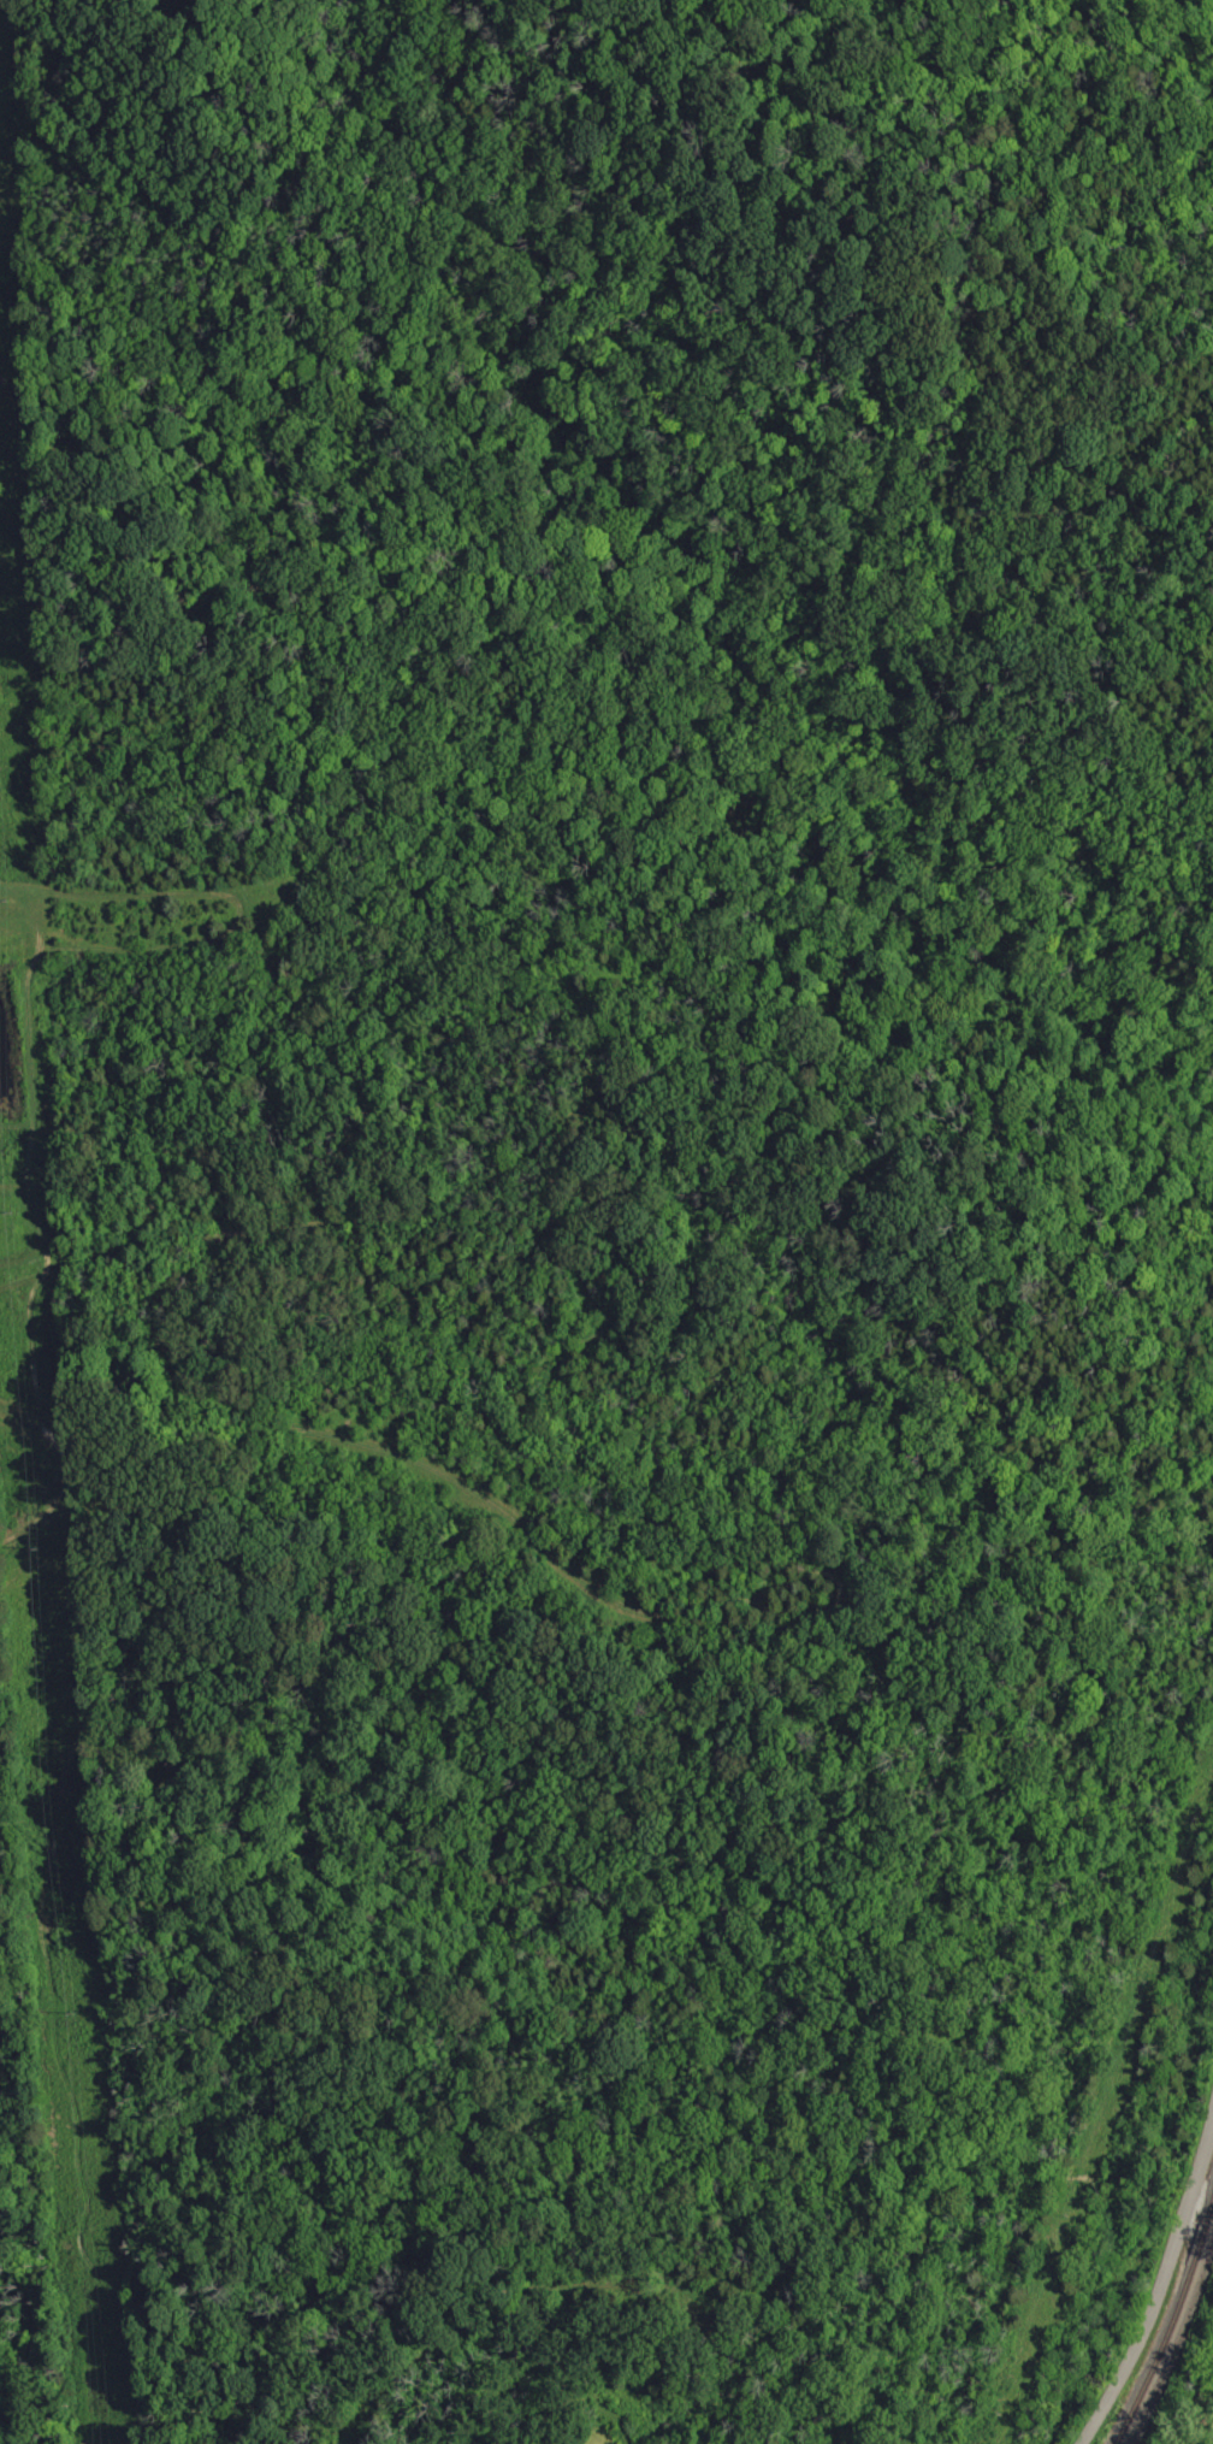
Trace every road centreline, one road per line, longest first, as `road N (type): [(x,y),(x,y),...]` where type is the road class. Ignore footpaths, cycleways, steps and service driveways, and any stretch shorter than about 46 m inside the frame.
road 1 (residential): [(1073,2443),(1122,2362),(1152,2287),(1191,2166),(1212,2059)]

